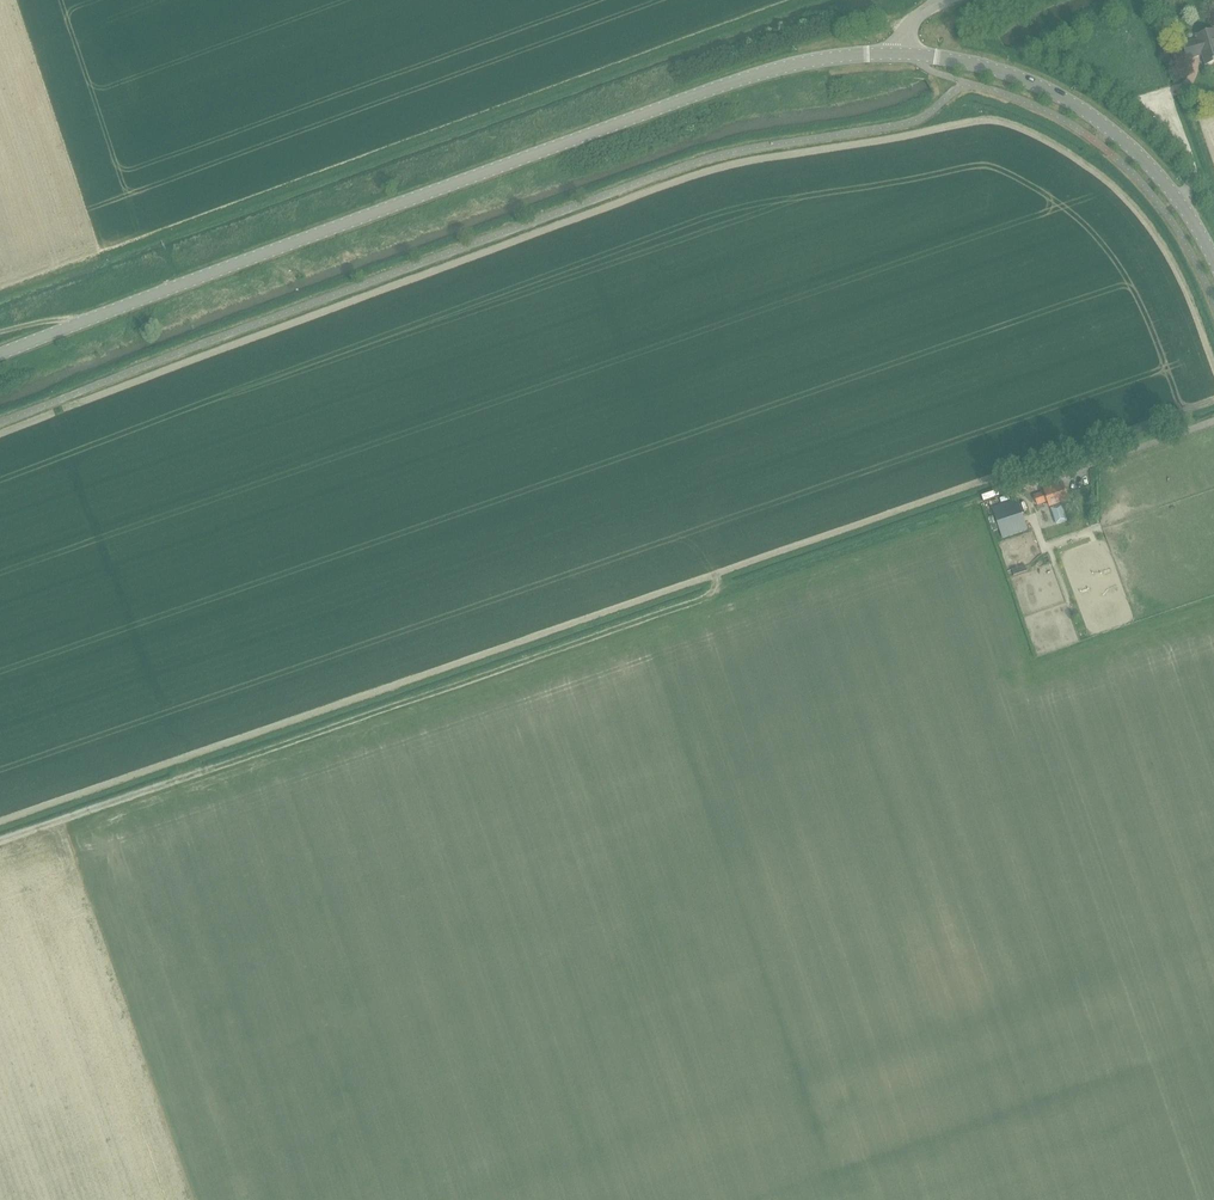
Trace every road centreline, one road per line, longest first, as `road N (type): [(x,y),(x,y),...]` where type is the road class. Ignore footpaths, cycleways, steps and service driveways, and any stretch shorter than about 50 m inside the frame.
road 1 (secondary): [(0,354),(744,79),(808,62),(904,54)]
road 2 (track): [(0,839),(721,590)]
road 3 (secondary): [(1213,259),(1164,182),(1083,110),(1007,73),(904,54)]

